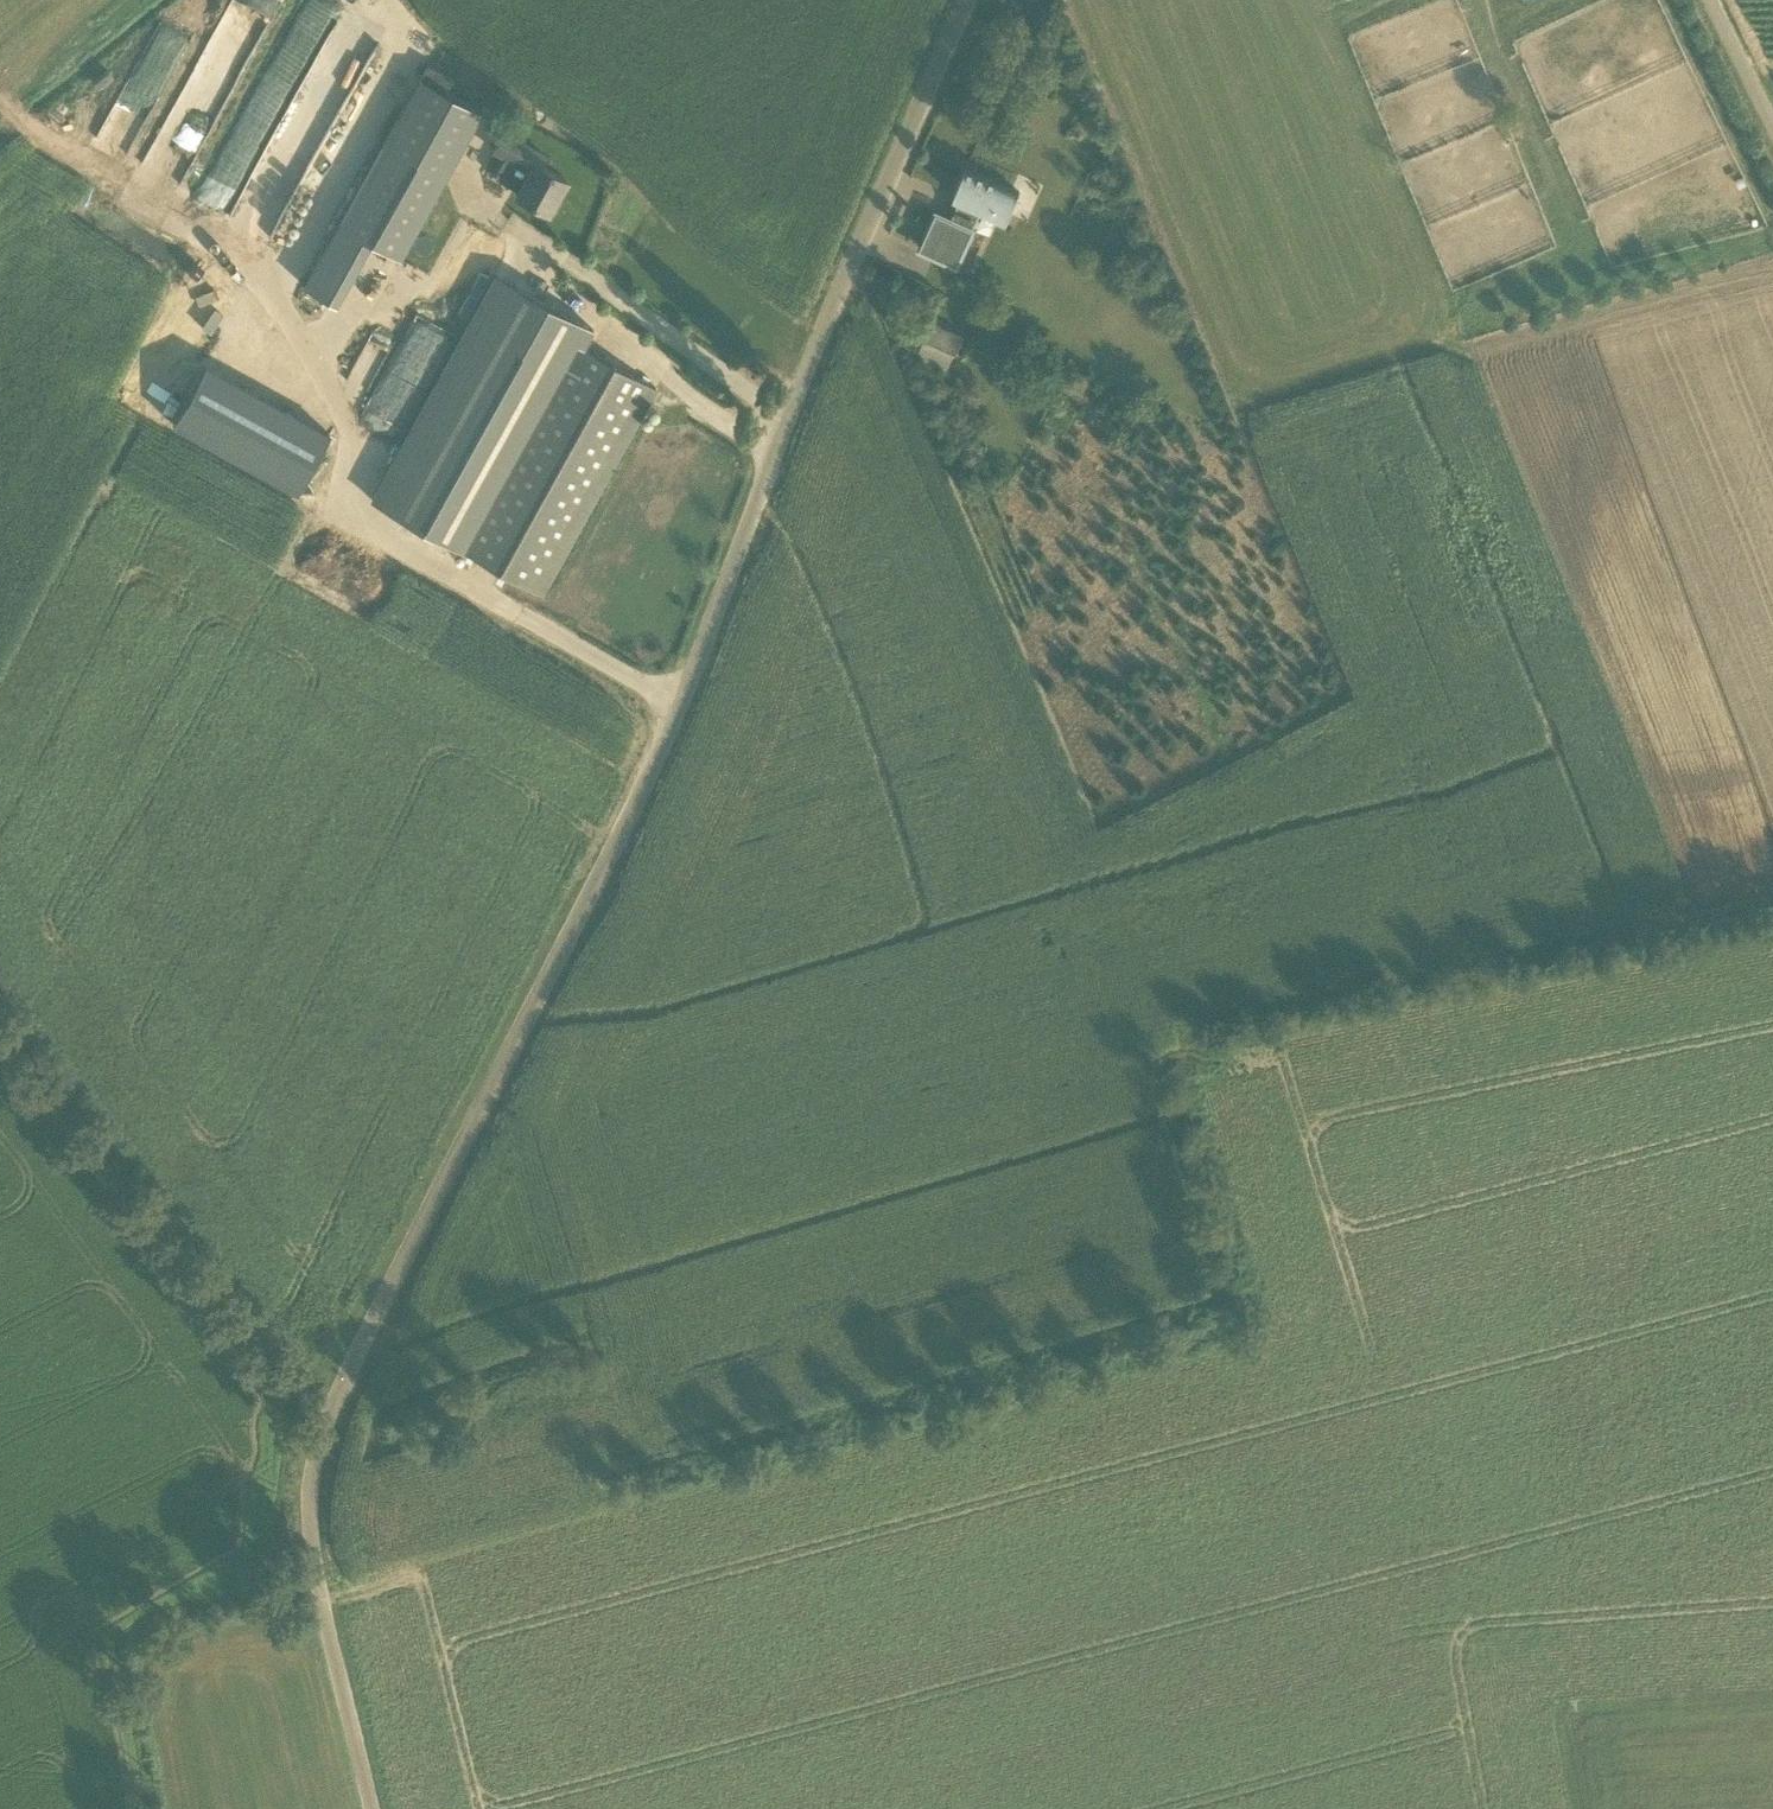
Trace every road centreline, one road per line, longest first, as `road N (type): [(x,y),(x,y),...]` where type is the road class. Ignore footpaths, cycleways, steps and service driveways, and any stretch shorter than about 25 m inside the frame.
road 1 (unclassified): [(365,1808),(306,1513),(324,1431),(360,1345),(621,864),(716,653),(896,198),(995,0)]
road 2 (unclassified): [(1772,126),(1712,0)]

